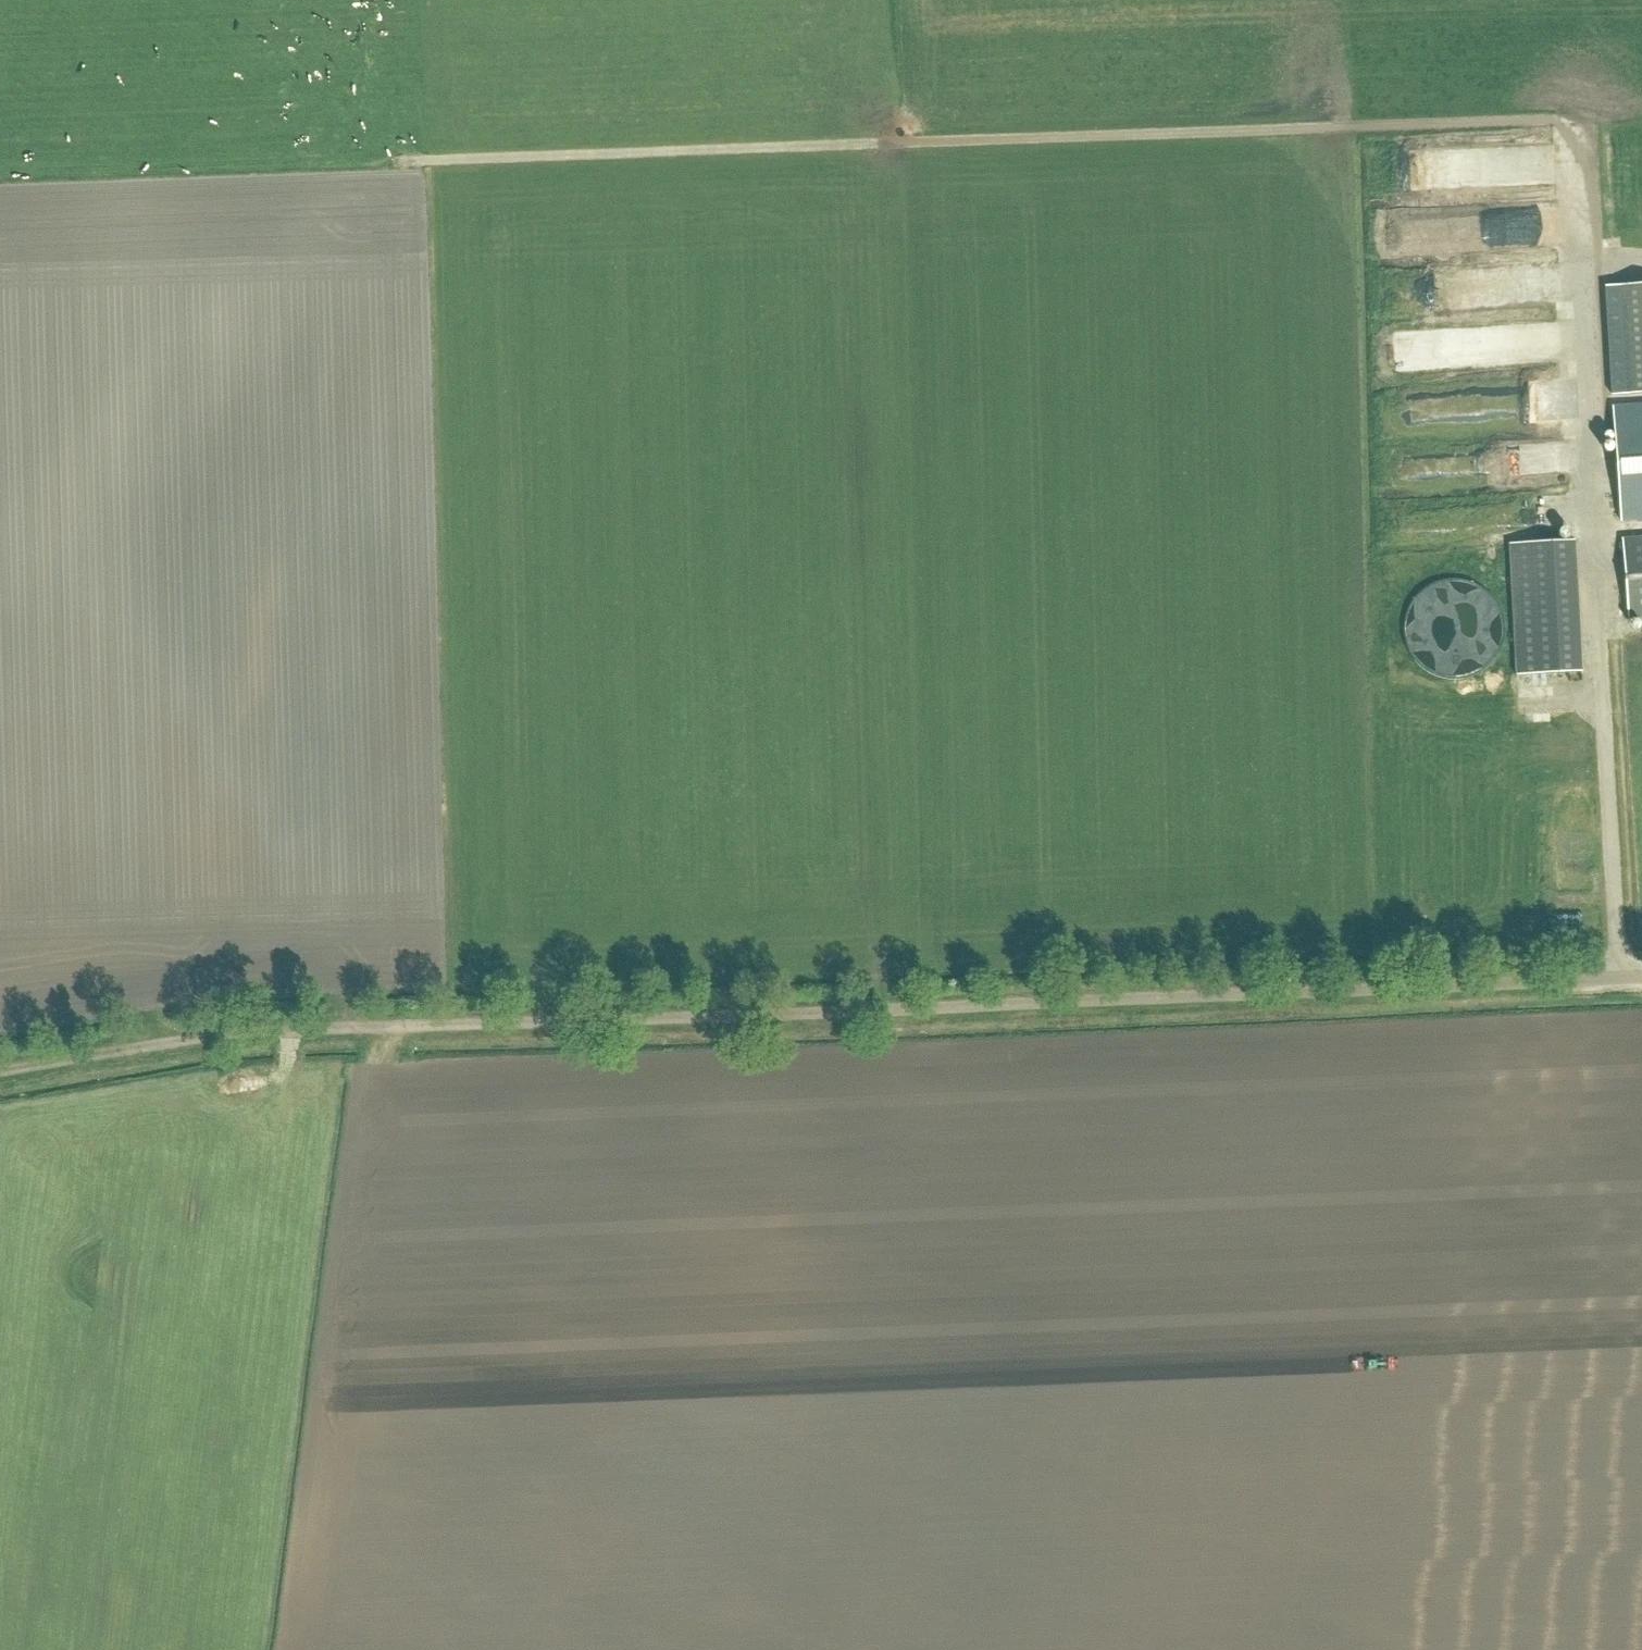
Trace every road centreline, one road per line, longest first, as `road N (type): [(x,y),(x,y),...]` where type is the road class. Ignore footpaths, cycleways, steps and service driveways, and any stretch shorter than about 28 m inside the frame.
road 1 (track): [(1621,979),(339,1028),(129,1047),(0,1070)]

